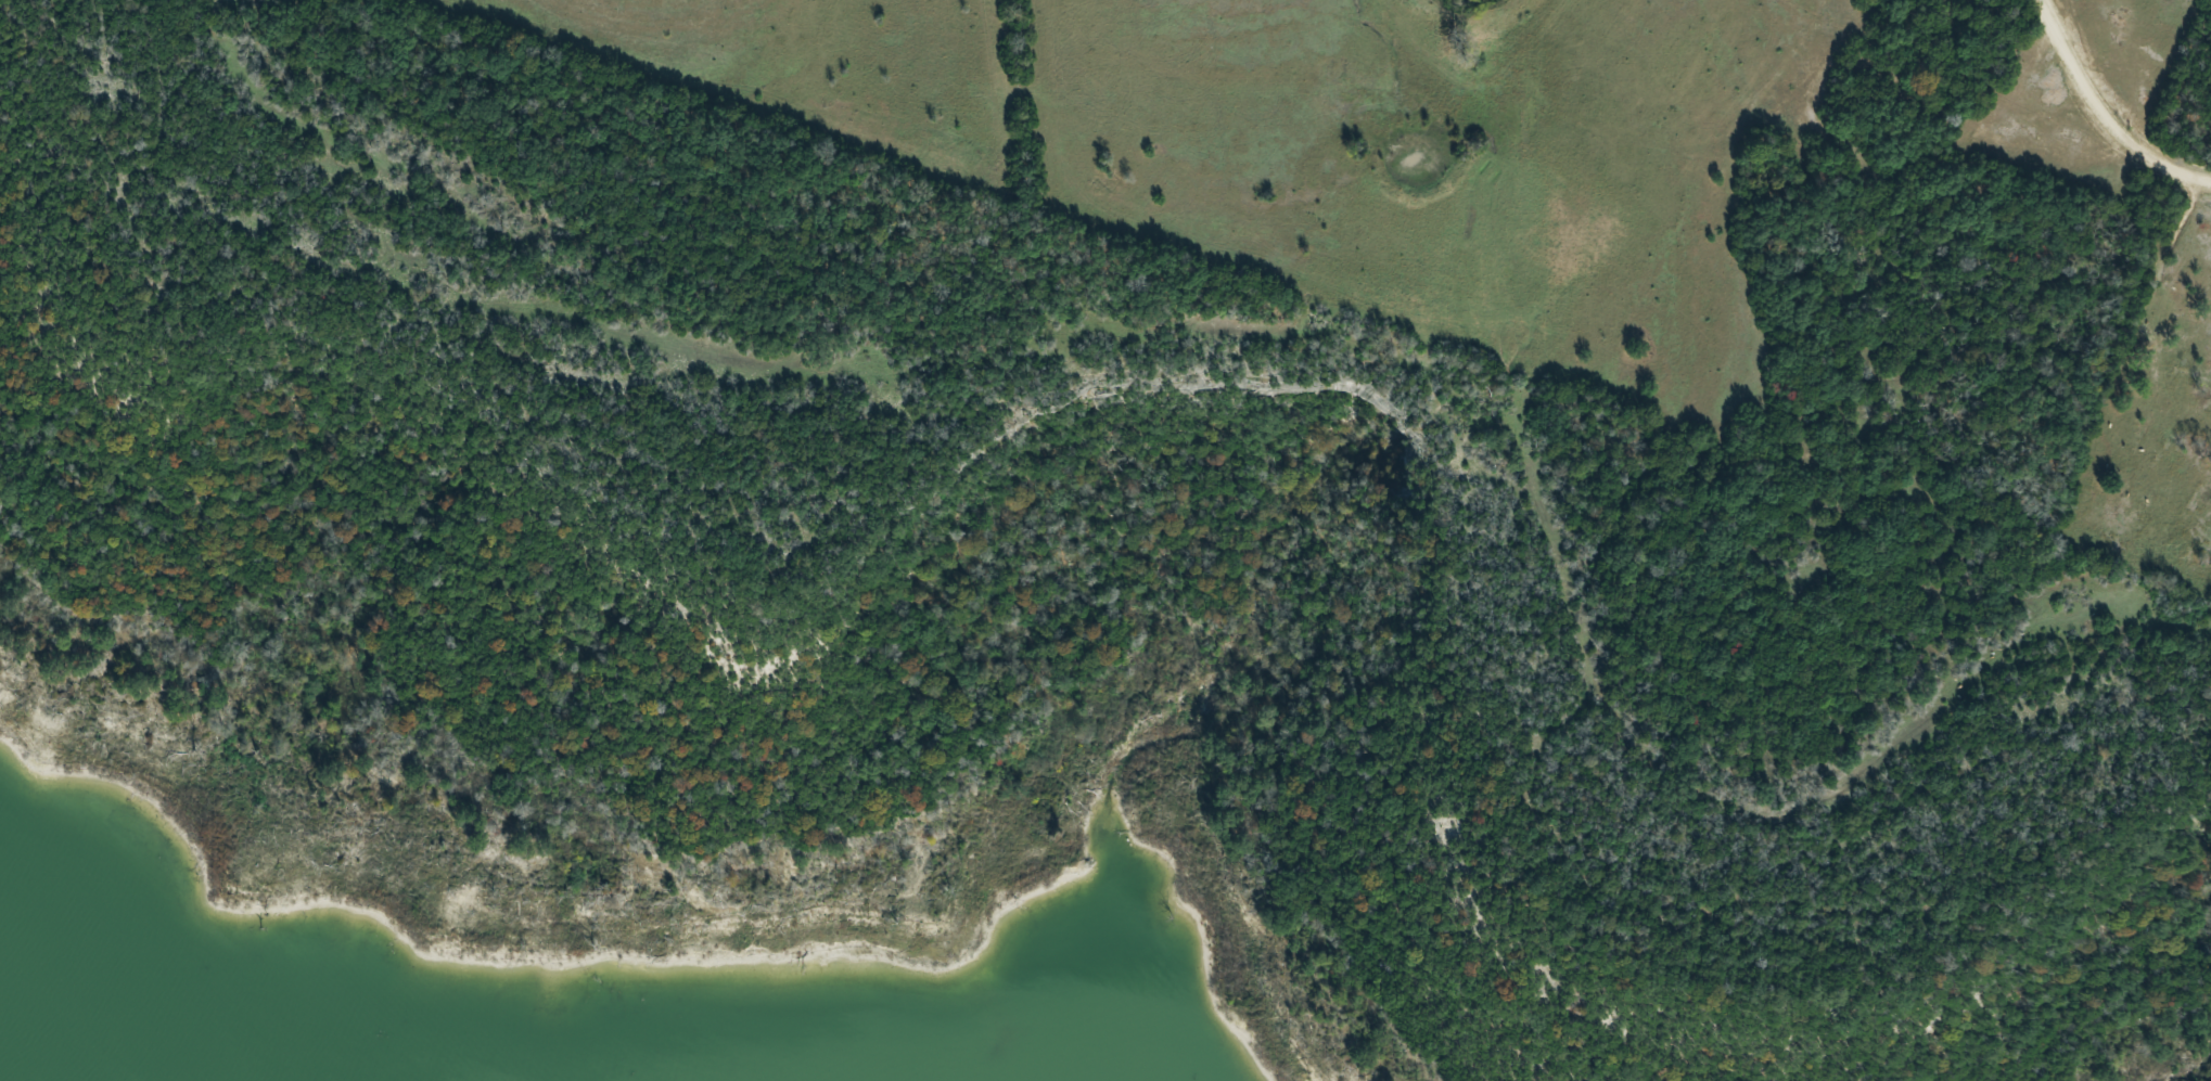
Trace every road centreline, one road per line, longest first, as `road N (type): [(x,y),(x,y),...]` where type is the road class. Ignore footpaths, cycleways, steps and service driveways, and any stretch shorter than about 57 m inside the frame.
road 1 (residential): [(2039,0),(2104,113),(2187,173),(2210,179)]

